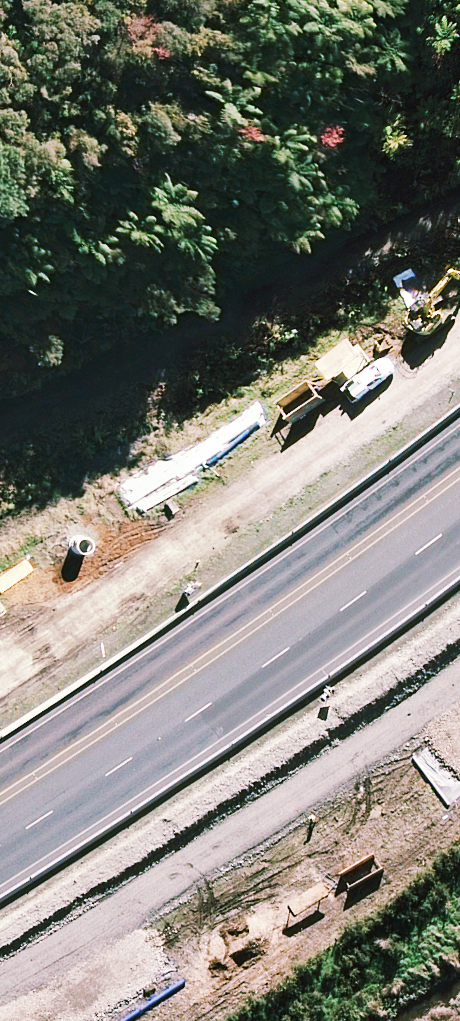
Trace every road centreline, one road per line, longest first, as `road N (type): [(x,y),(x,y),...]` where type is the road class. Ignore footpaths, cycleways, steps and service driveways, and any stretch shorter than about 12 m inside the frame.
road 1 (track): [(459,269),(0,633)]
road 2 (trunk): [(0,895),(189,778),(459,591)]
road 3 (trunk): [(0,755),(459,458)]

